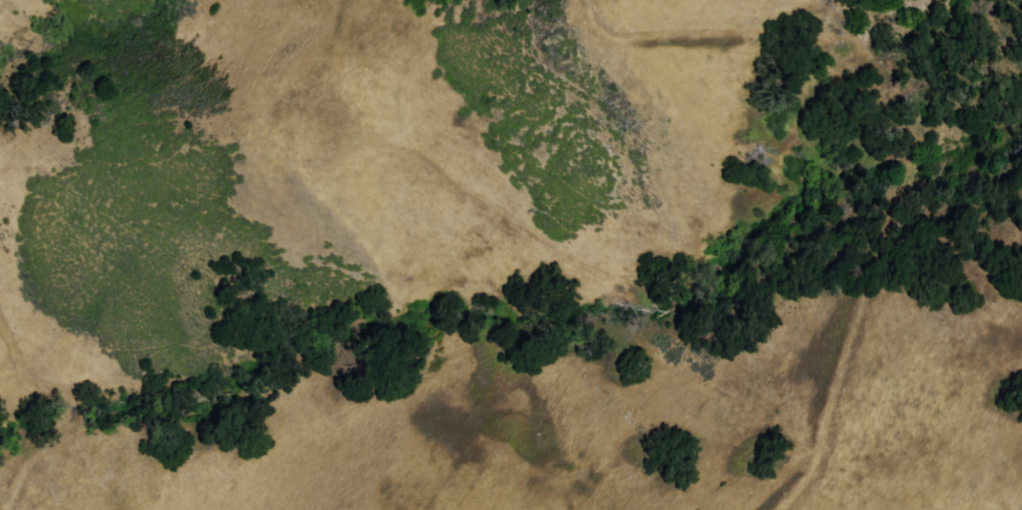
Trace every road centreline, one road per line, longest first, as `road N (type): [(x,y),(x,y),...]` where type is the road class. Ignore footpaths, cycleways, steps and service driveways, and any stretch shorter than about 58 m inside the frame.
road 1 (track): [(773,509),(802,485),(820,449),(879,253),(903,223),(930,160),(964,143),(883,58),(842,39),(635,41),(589,34),(561,0)]
road 2 (track): [(11,509),(67,408),(55,389),(33,379),(0,316)]

